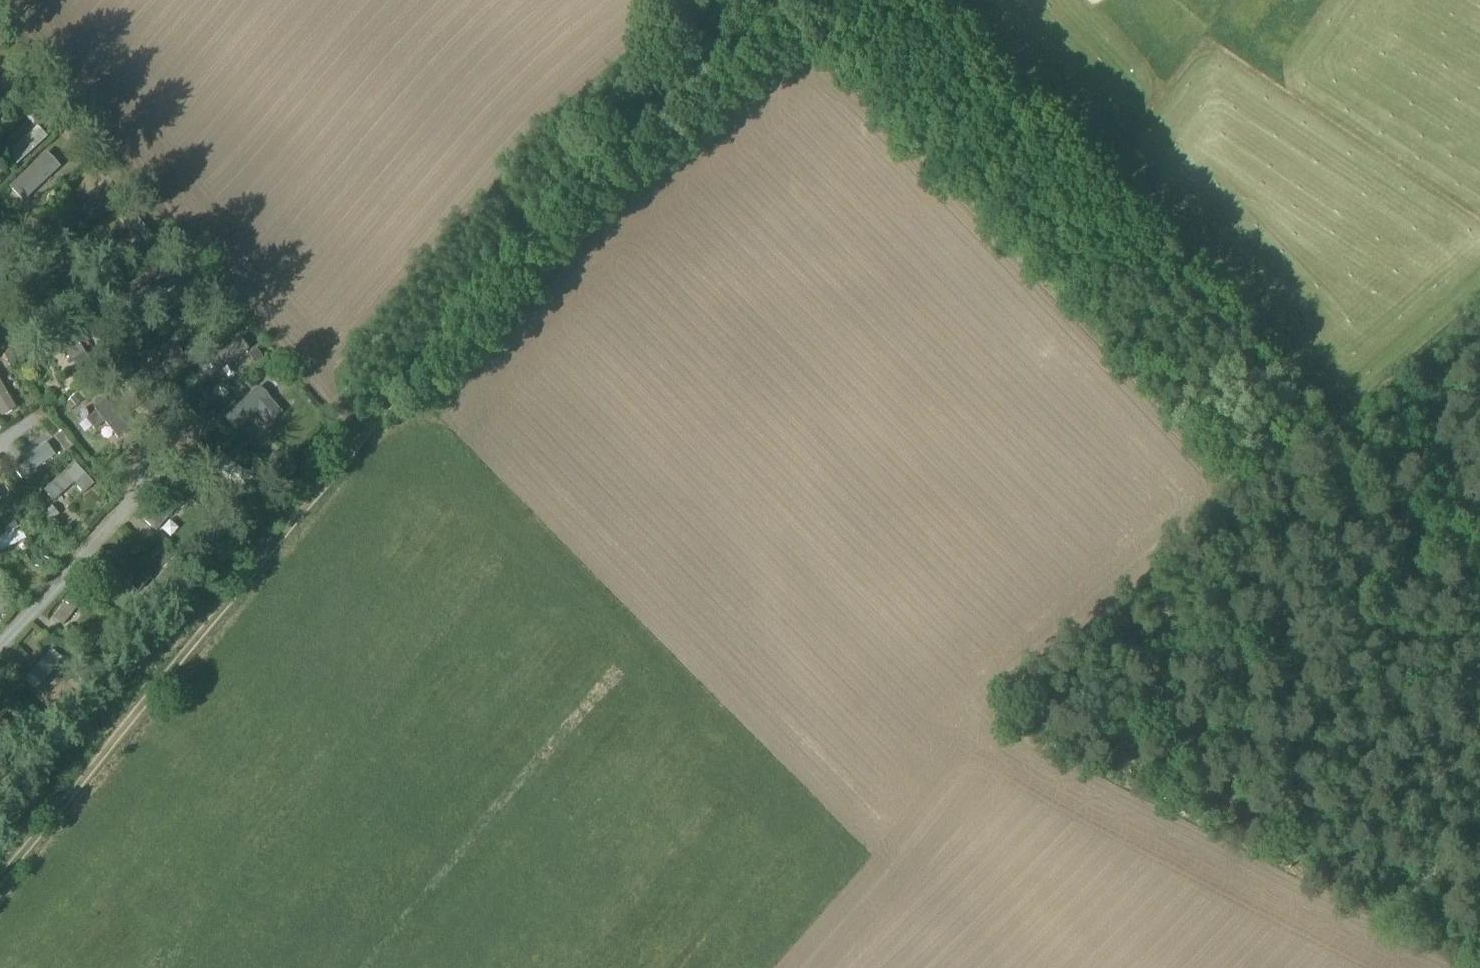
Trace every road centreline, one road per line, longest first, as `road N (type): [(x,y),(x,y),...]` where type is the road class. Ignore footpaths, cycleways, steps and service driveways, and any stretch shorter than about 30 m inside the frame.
road 1 (track): [(0,885),(579,180),(801,0)]

